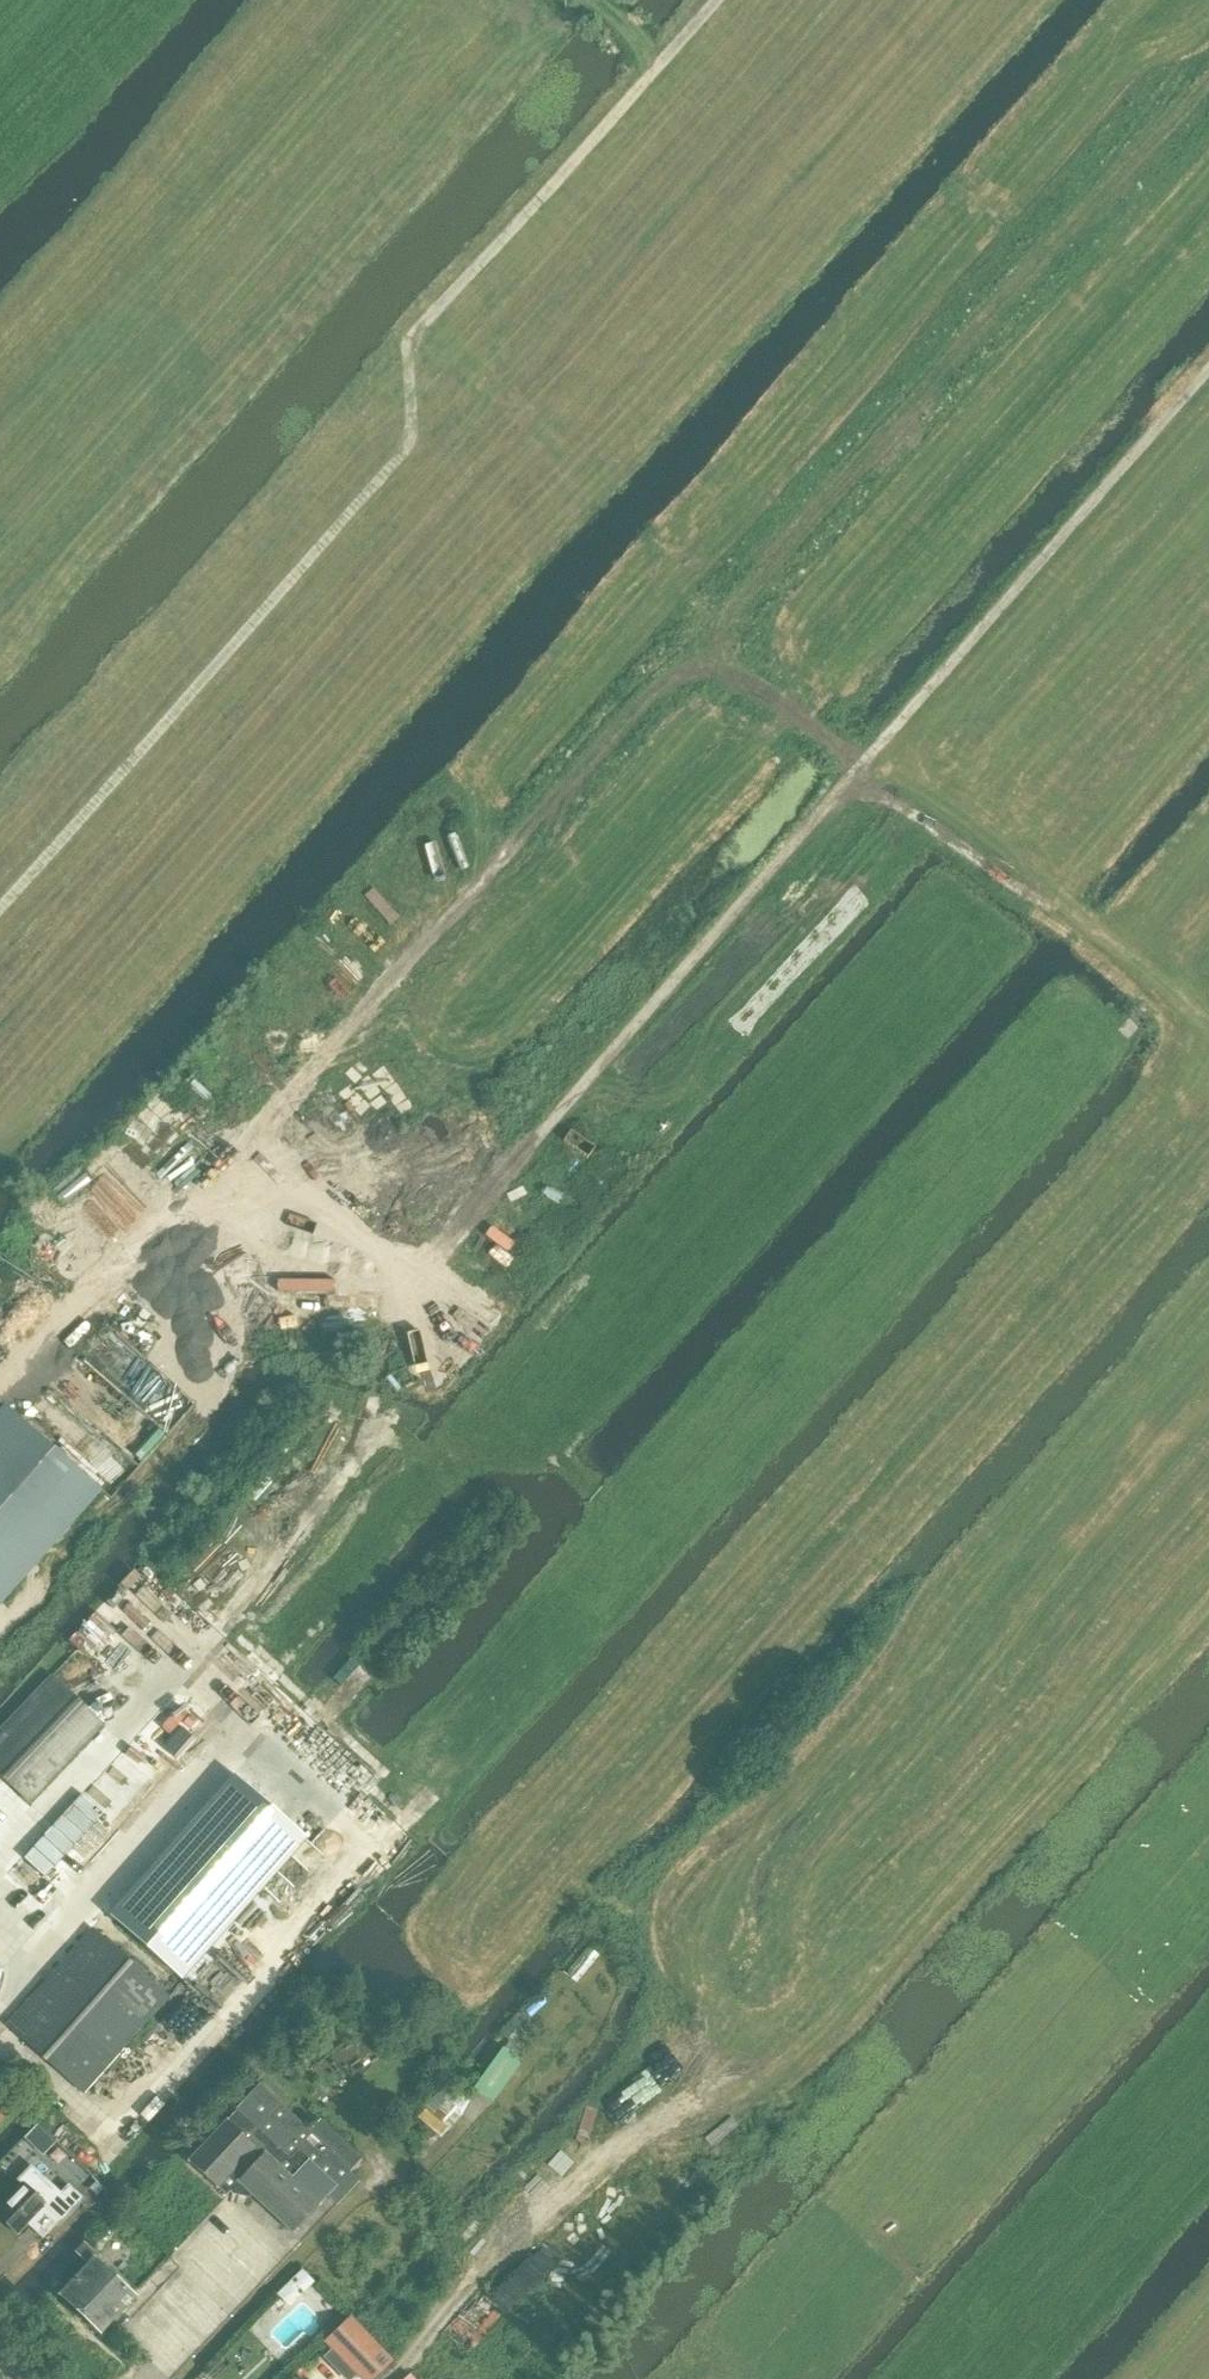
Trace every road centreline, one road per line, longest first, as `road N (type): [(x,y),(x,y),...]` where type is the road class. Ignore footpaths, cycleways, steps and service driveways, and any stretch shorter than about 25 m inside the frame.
road 1 (track): [(1092,932),(905,807),(847,782),(415,1290),(360,1452),(216,1627),(48,1802)]
road 2 (track): [(0,906),(406,453),(414,438),(409,347),(417,332),(713,0)]
road 3 (track): [(847,782),(1208,373)]

